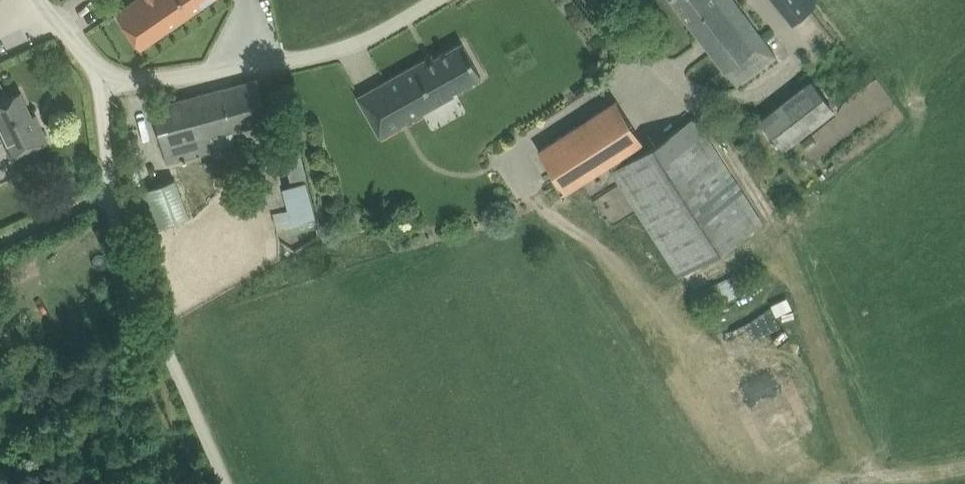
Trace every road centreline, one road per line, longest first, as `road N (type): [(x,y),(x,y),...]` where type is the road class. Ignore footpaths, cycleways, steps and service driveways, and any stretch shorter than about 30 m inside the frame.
road 1 (track): [(964,456),(876,472),(863,460),(777,223)]
road 2 (residential): [(431,0),(318,56),(109,72)]
road 3 (track): [(225,483),(149,315),(110,193)]
road 4 (residential): [(110,193),(109,72)]
road 5 (residential): [(110,193),(0,243)]

